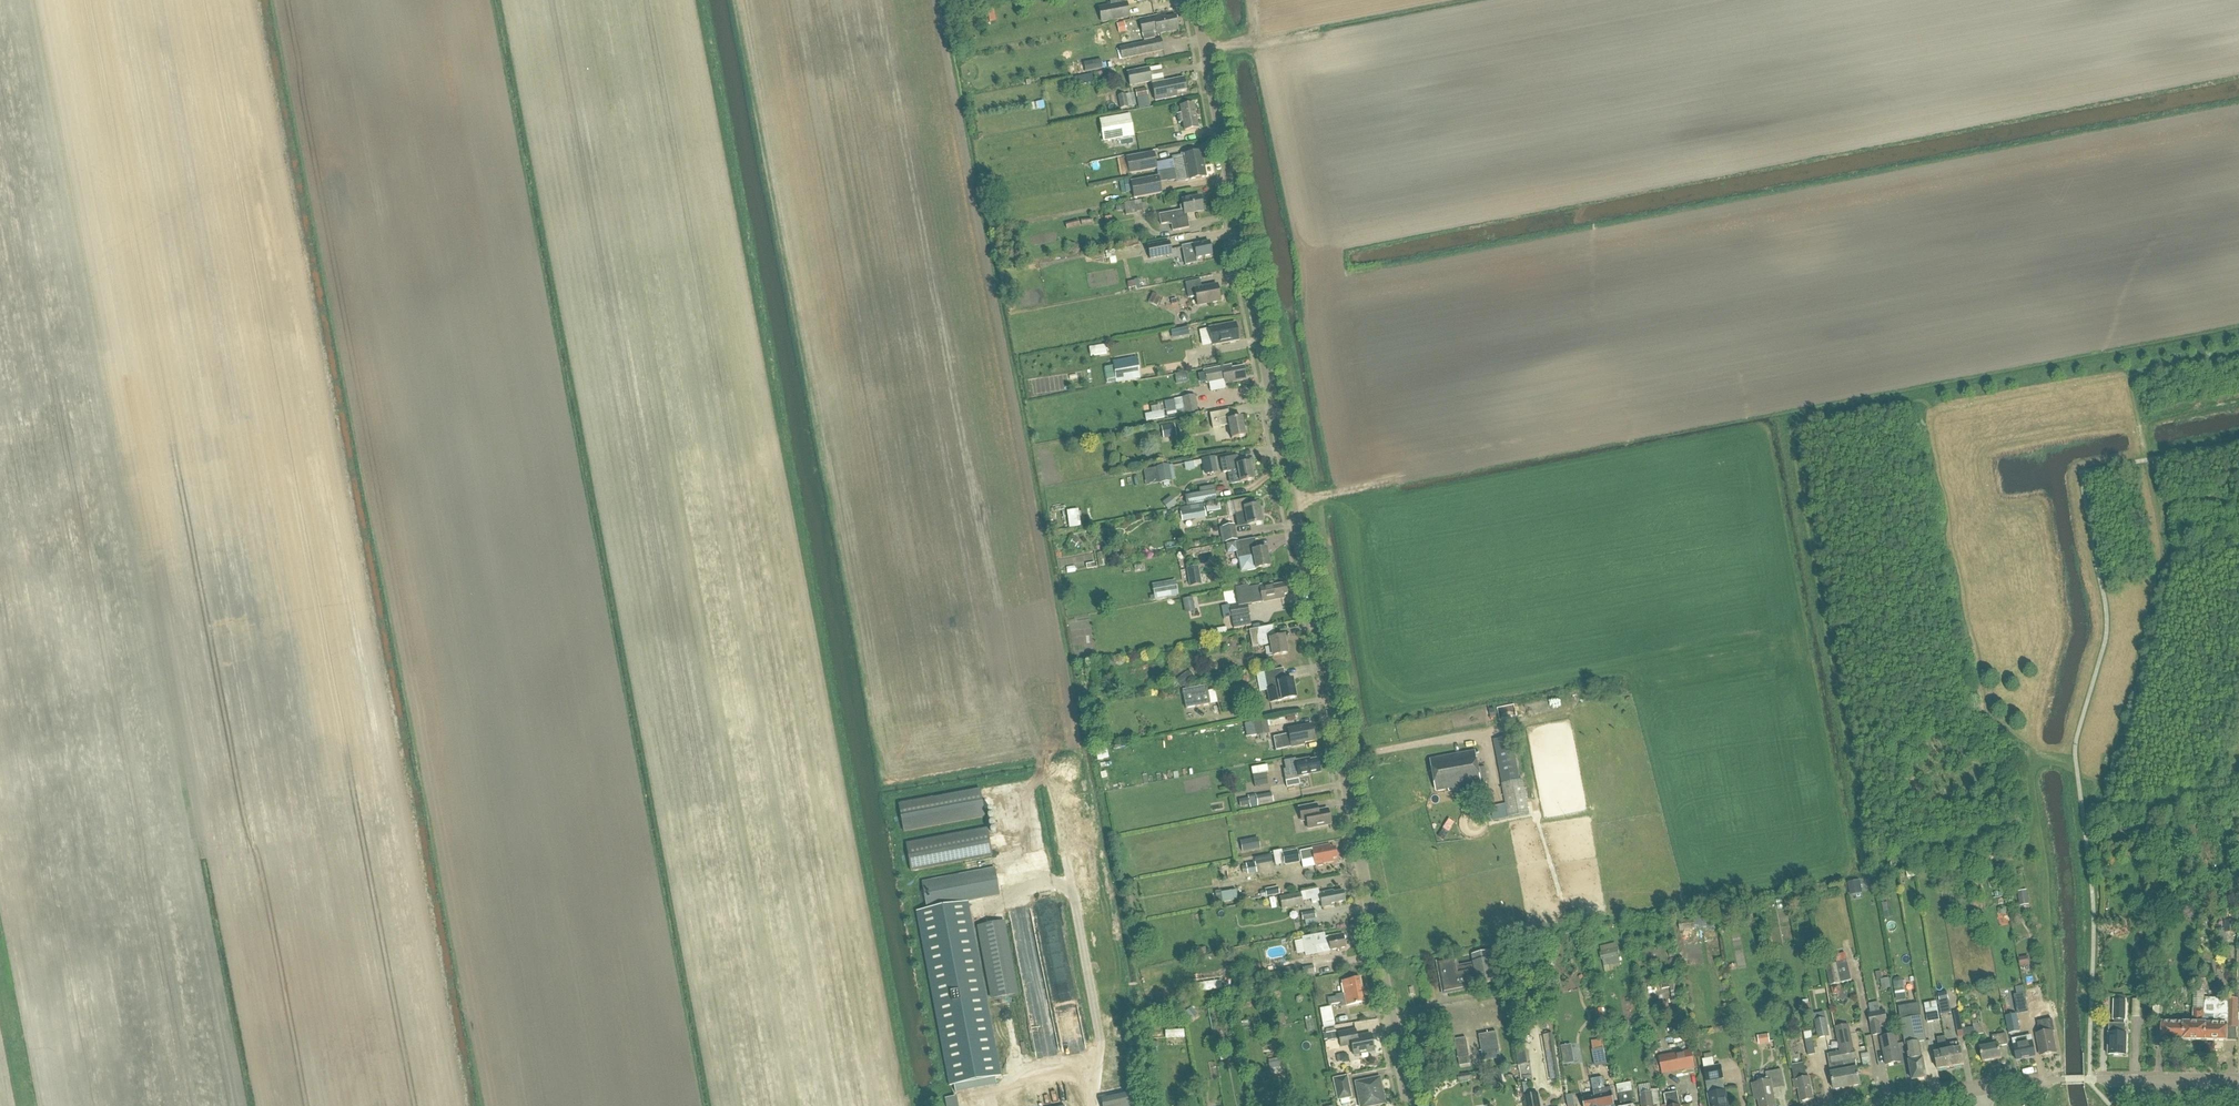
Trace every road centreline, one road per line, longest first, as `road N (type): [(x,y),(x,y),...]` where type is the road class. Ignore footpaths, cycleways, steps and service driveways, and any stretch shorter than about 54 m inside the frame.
road 1 (unclassified): [(1408,1105),(1195,0)]
road 2 (residential): [(2097,1080),(2238,1083)]

